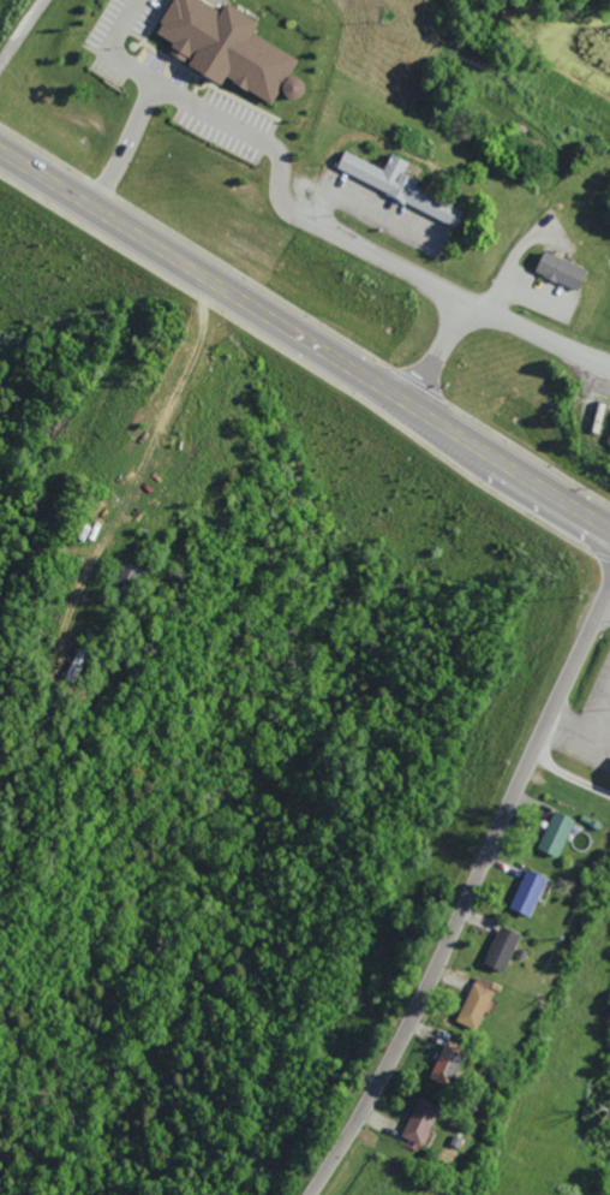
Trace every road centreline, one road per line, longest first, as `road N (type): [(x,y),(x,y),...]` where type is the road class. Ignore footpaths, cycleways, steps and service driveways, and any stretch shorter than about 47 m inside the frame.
road 1 (tertiary): [(292,1194),(407,991),(609,543)]
road 2 (primary): [(609,528),(0,153)]
road 3 (residential): [(151,251),(0,495)]
road 4 (residential): [(609,369),(467,310),(407,405)]
road 5 (residential): [(287,212),(467,310)]

